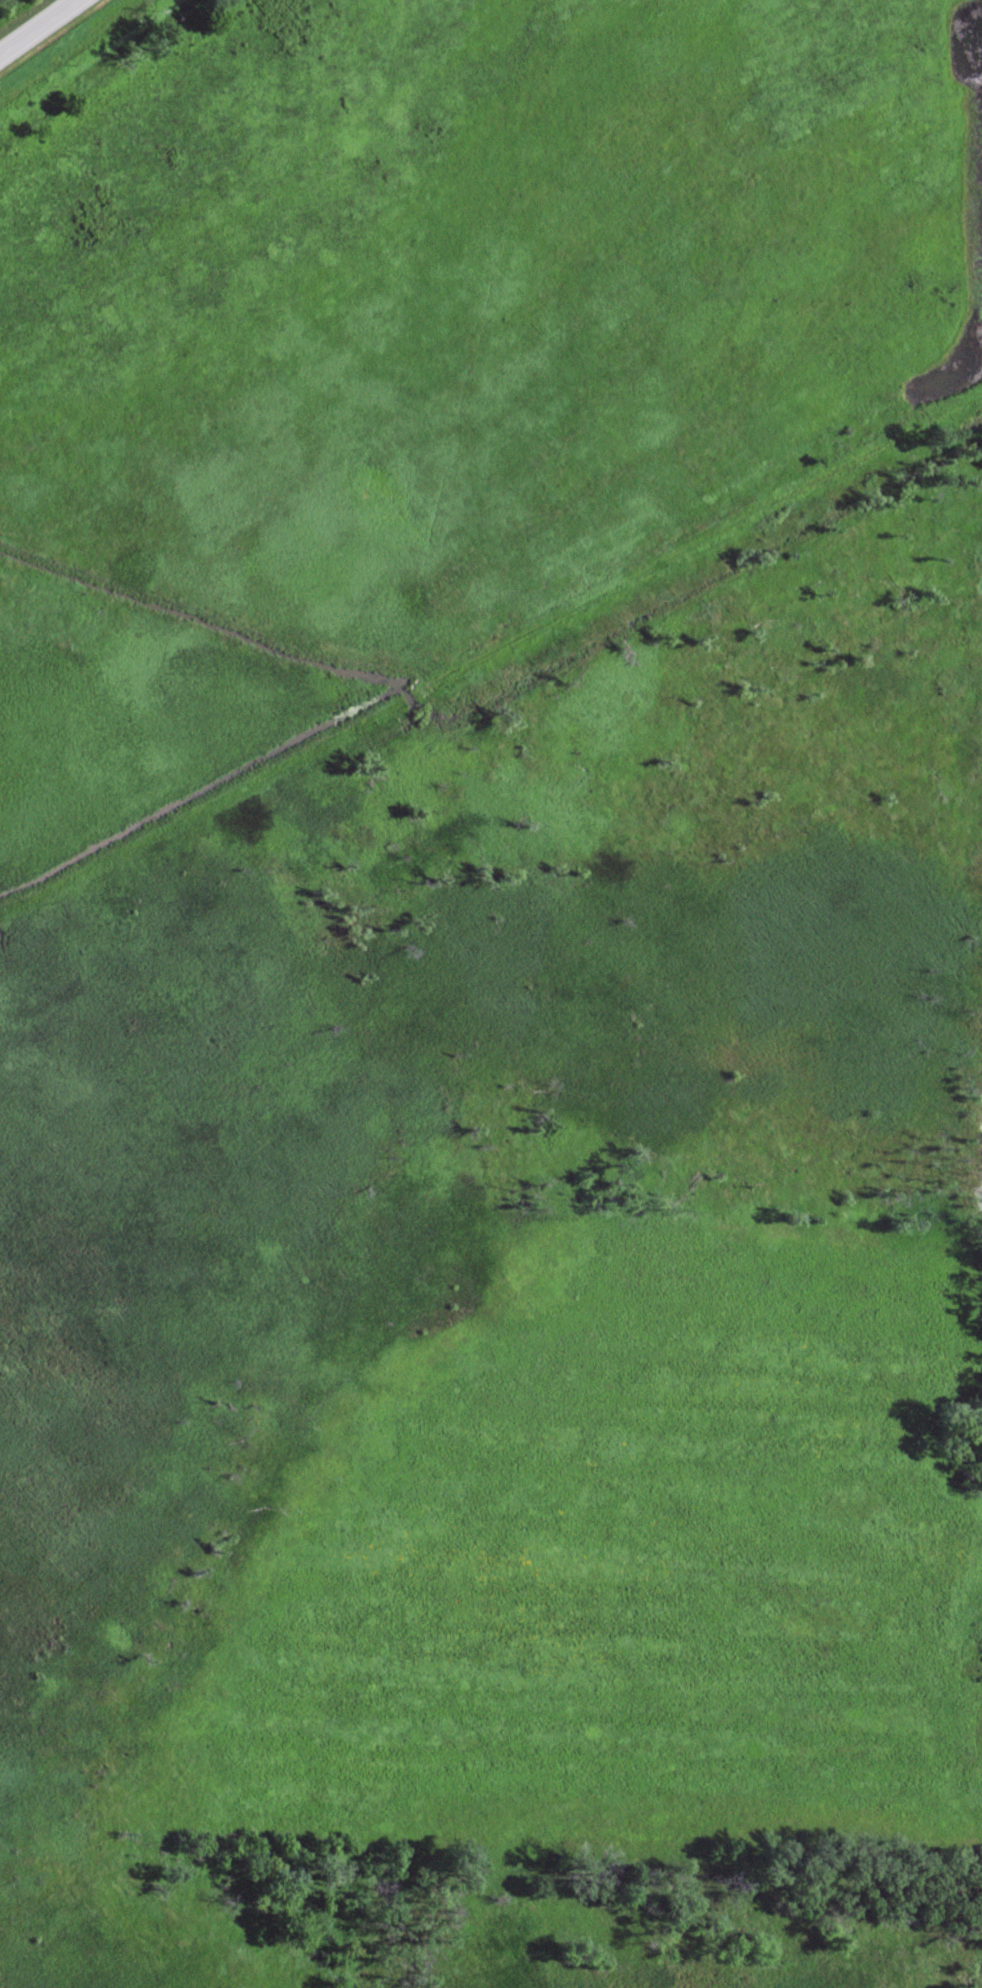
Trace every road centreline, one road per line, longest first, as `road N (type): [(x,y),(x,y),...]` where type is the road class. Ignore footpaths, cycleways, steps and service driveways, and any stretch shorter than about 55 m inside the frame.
road 1 (secondary): [(119,0),(0,86)]

